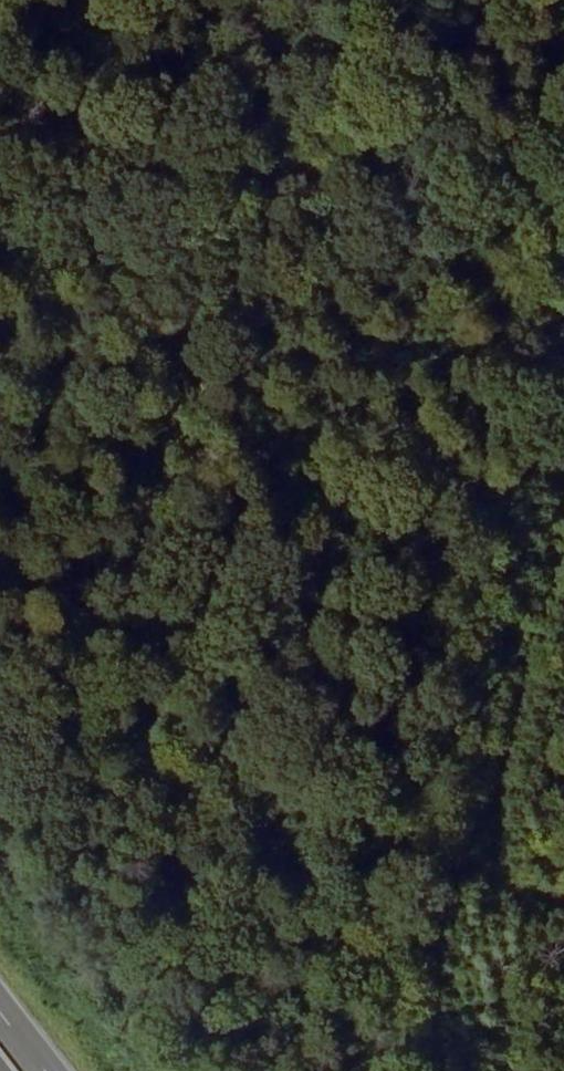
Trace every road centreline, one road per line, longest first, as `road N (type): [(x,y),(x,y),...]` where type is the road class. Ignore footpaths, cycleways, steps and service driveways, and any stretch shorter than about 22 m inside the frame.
road 1 (track): [(0,572),(563,849)]

